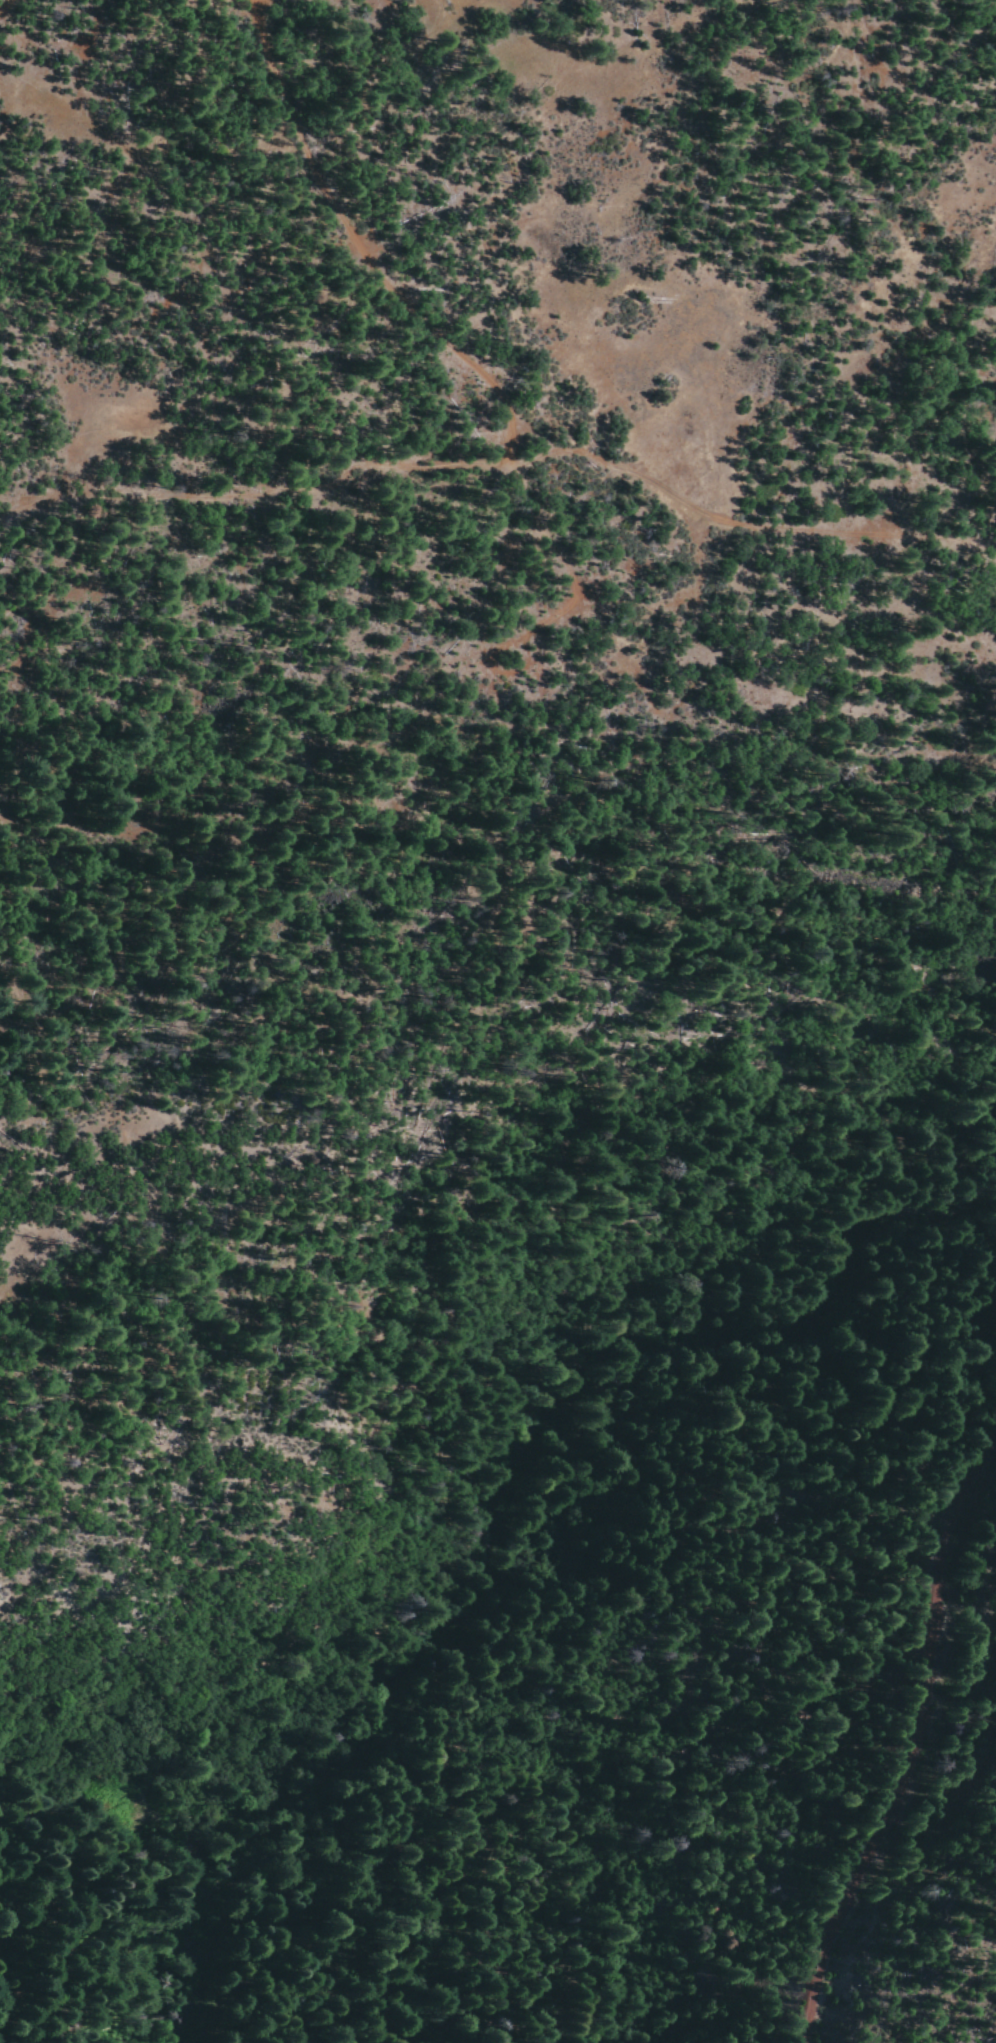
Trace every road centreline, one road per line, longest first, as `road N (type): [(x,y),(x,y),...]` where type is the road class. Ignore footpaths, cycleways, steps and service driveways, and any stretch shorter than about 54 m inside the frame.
road 1 (track): [(0,823),(135,837),(170,827),(213,773),(273,643),(272,564),(230,479),(214,373),(189,300),(189,199),(210,0)]

